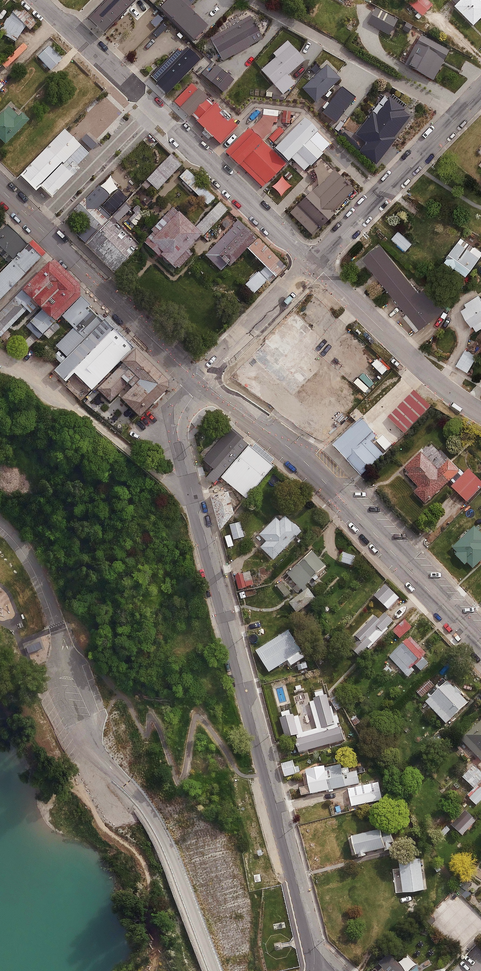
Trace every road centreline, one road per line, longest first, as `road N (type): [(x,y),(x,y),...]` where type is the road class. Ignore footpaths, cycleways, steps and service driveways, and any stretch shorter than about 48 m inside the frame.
road 1 (unclassified): [(0,525),(48,594),(95,714),(92,752),(143,800),(167,842),(212,970)]
road 2 (tertiary): [(314,970),(311,933),(194,500)]
road 3 (secondary): [(480,646),(307,464),(201,383)]
road 4 (residential): [(38,0),(313,264)]
road 5 (secondary): [(201,383),(0,188)]
road 6 (unclassified): [(0,360),(42,381),(194,500)]
road 7 (tertiary): [(313,264),(480,92)]
road 8 (residential): [(313,264),(433,378),(480,412)]
road 9 (tertiary): [(201,383),(313,264)]
road 10 (tertiary): [(194,500),(178,431),(201,383)]

